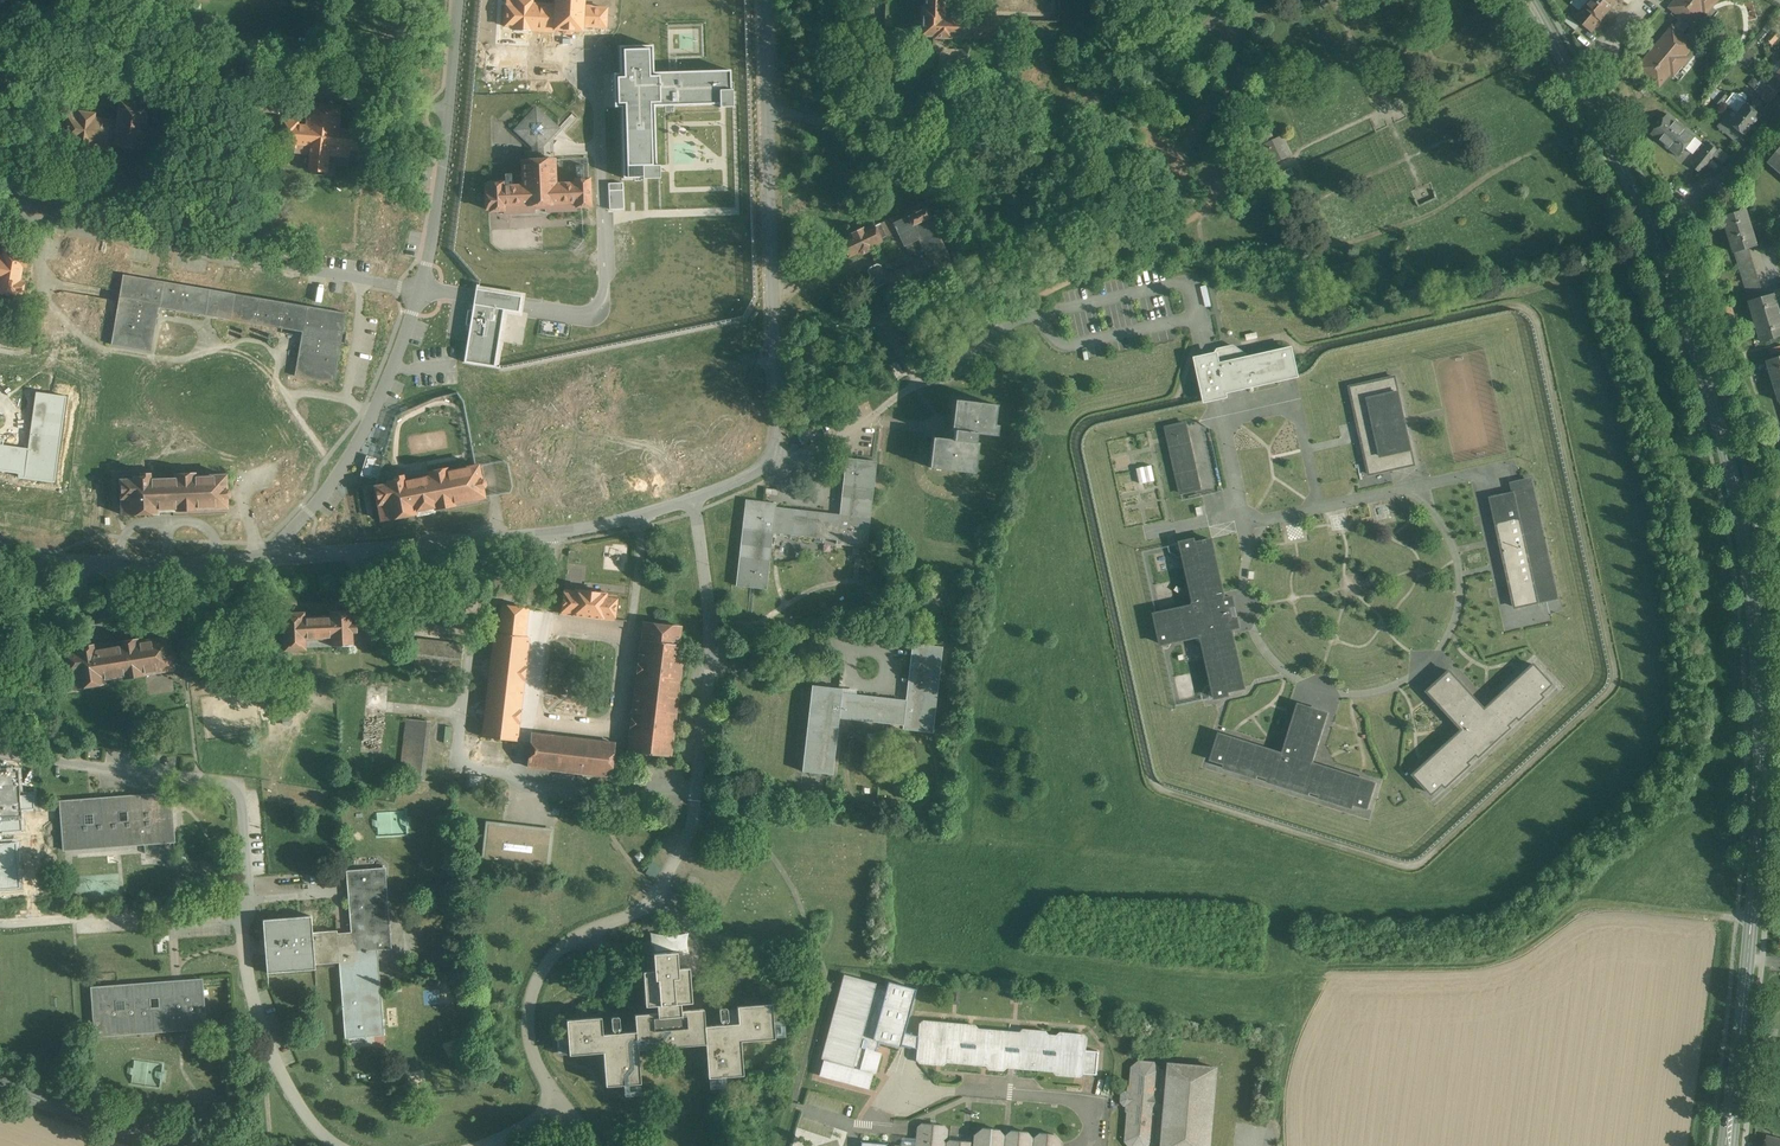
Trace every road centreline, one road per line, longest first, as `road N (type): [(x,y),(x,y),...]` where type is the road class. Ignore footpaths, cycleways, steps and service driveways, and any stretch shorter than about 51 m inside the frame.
road 1 (secondary): [(1730,1145),(1765,803),(1758,613),(1744,523),(1717,407),(1658,239),(1530,0)]
road 2 (residential): [(560,1102),(529,1028),(537,983),(557,951),(659,895),(690,830),(713,637),(693,497)]
road 3 (residential): [(0,219),(419,296),(453,111)]
road 4 (track): [(1222,0),(1251,174),(1210,203),(1042,265),(984,326)]
road 5 (residential): [(768,108),(878,128),(953,133),(1044,125),(1229,37)]
road 6 (residential): [(453,111),(327,97),(203,102),(0,78)]
road 7 (residential): [(693,497),(560,533),(275,557)]
road 8 (residential): [(251,905),(238,784),(0,753)]
road 9 (residential): [(768,108),(774,464)]
road 10 (residential): [(275,557),(91,563),(0,551)]
road 11 (residential): [(338,1145),(302,1109),(262,1030),(244,958),(251,905)]
road 12 (residential): [(774,464),(854,429),(995,323)]
road 13 (residential): [(251,905),(0,924)]
road 14 (tertiary): [(0,1084),(179,1145)]
road 15 (residential): [(275,557),(376,413)]
road 16 (residential): [(1779,110),(1696,198)]

